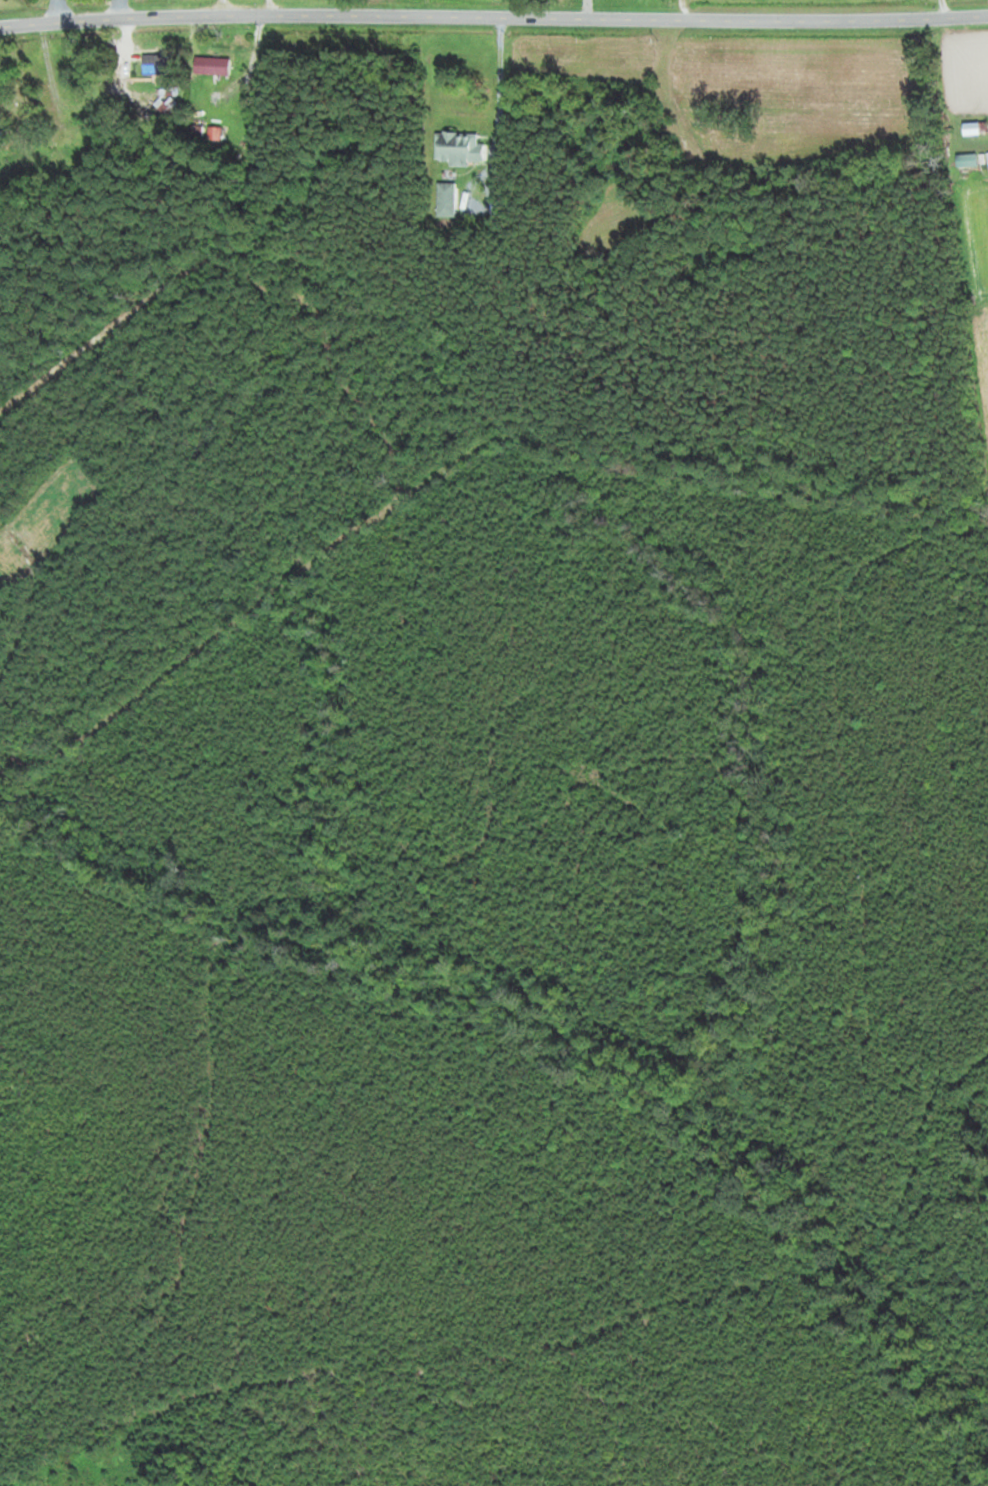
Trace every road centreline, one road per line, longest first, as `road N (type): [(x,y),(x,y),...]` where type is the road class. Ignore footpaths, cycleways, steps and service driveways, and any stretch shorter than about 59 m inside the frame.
road 1 (secondary): [(987,17),(155,17),(0,28)]

